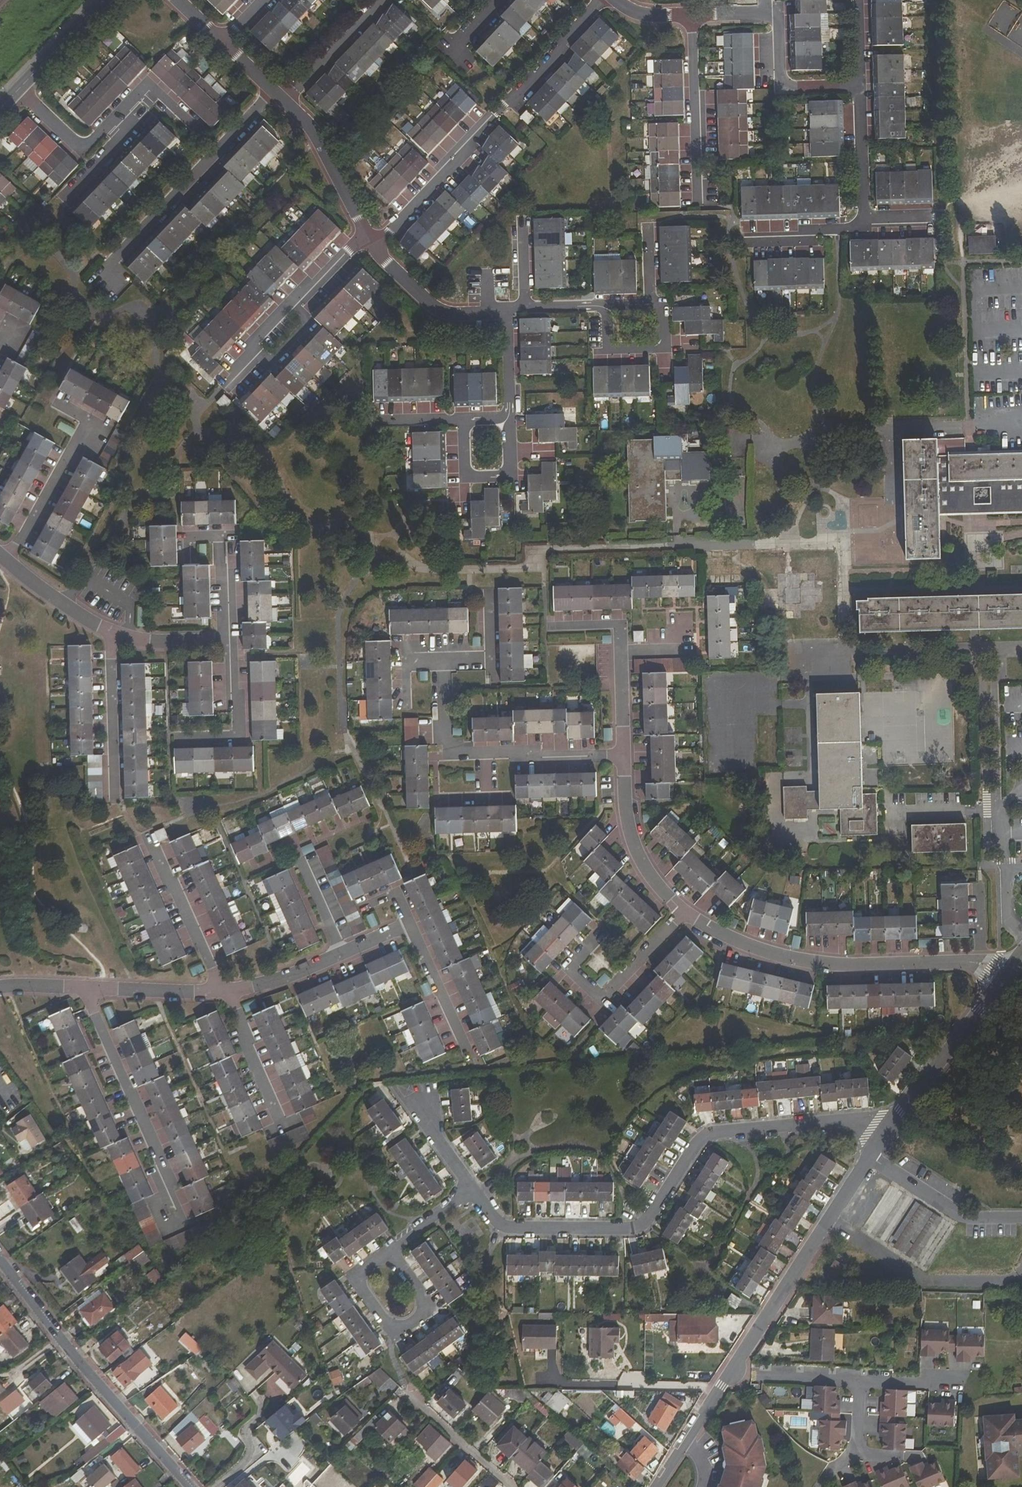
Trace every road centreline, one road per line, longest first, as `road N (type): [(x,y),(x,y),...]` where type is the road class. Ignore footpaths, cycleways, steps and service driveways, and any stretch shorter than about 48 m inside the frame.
road 1 (residential): [(1006,974),(966,962),(828,967),(779,956),(708,928),(659,891),(635,854),(626,814),(622,626),(557,627)]
road 2 (residential): [(471,1188),(509,1228),(633,1227),(652,1215),(713,1133),(845,1121),(889,1130)]
road 3 (residential): [(656,1486),(870,1159)]
road 4 (residential): [(191,1486),(0,1262)]
road 5 (residential): [(1021,939),(1009,916),(994,648)]
road 6 (residential): [(273,95),(102,280)]
road 7 (residential): [(17,88),(82,151),(150,81),(192,121)]
road 8 (residential): [(224,996),(0,991)]
road 9 (residential): [(371,245),(346,254),(232,380)]
road 10 (residential): [(5,563),(91,420),(66,405)]
road 11 (residential): [(889,1130),(1006,974)]
road 12 (residential): [(371,245),(301,119),(273,95)]
road 13 (residential): [(459,419),(461,481),(513,480),(510,416)]
road 14 (residential): [(149,837),(224,996)]
road 15 (residential): [(115,634),(115,802)]
road 16 (residential): [(1021,1216),(963,1217),(870,1159)]
road 17 (residential): [(485,125),(371,245)]
road 18 (residential): [(779,14),(653,15),(618,0)]
road 19 (residential): [(509,306),(450,308),(417,290),(371,245)]
road 20 (residential): [(230,642),(233,736),(179,738)]
road 21 (residential): [(389,1252),(359,1282),(399,1329),(421,1318),(424,1303)]
road 22 (residential): [(189,539),(227,538),(230,642)]
road 23 (residential): [(273,95),(168,0)]
road 24 (residential): [(413,1399),(512,1486)]
road 25 (residential): [(115,634),(5,563)]
road 26 (residential): [(342,956),(254,995),(224,996)]
road 27 (residential): [(17,88),(102,0)]

